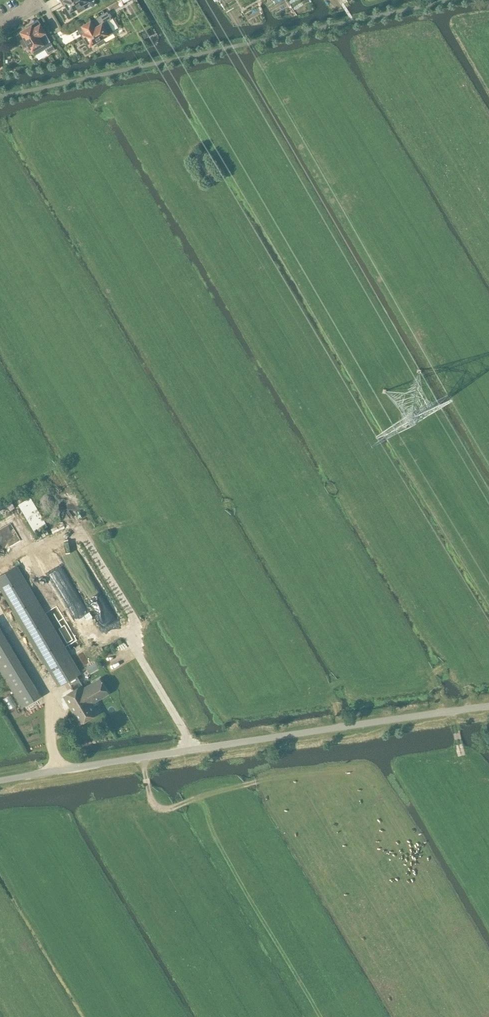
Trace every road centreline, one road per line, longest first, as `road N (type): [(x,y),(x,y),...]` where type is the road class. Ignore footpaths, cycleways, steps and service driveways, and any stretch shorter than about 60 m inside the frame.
road 1 (unclassified): [(0,782),(488,708)]
road 2 (track): [(142,758),(160,808),(261,781),(340,774)]

